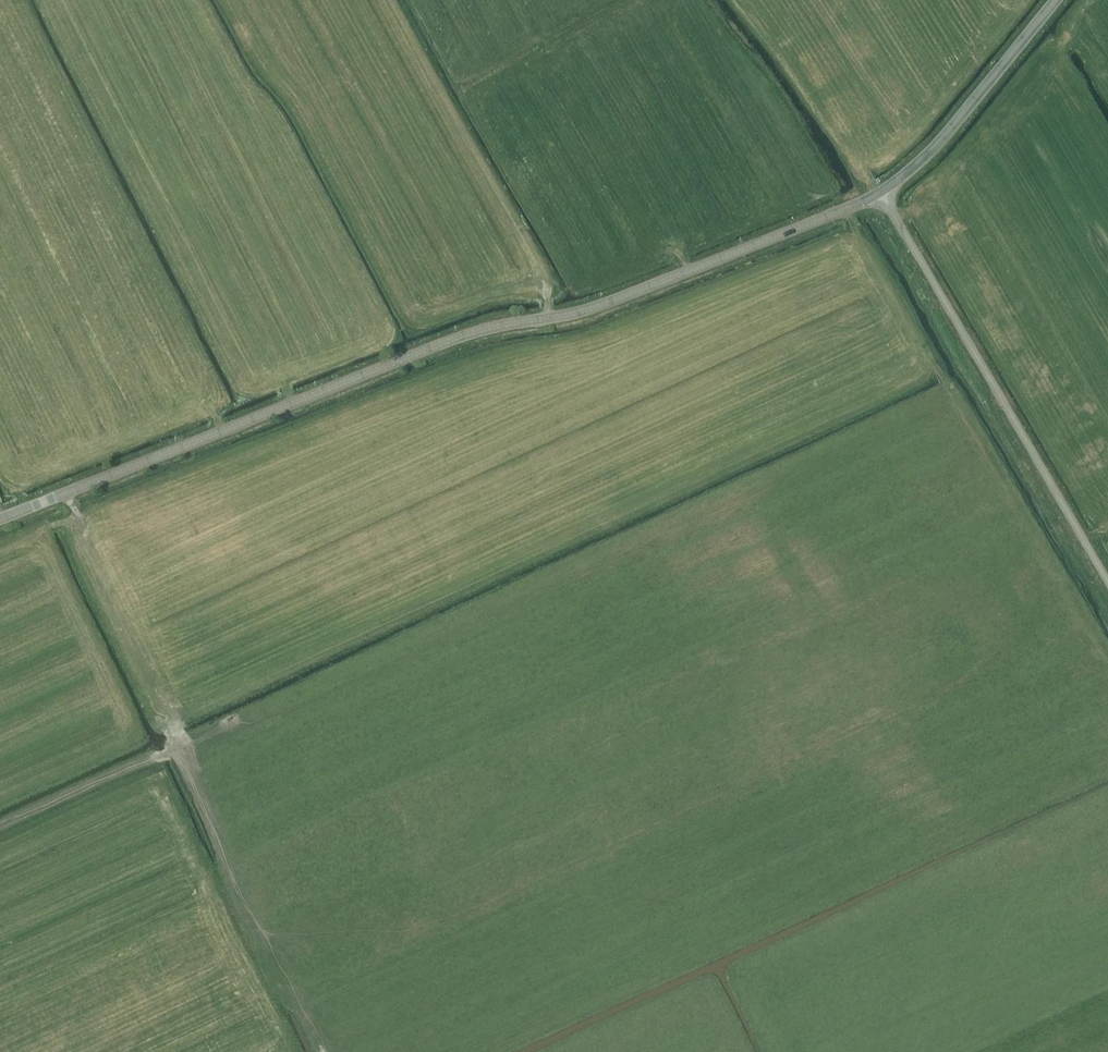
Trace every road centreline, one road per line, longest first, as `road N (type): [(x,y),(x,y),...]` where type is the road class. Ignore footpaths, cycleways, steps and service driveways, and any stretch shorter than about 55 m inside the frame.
road 1 (tertiary): [(0,519),(440,345),(599,306),(881,191)]
road 2 (unclassified): [(1107,579),(881,191)]
road 3 (tertiary): [(881,191),(936,145),(1055,0)]

